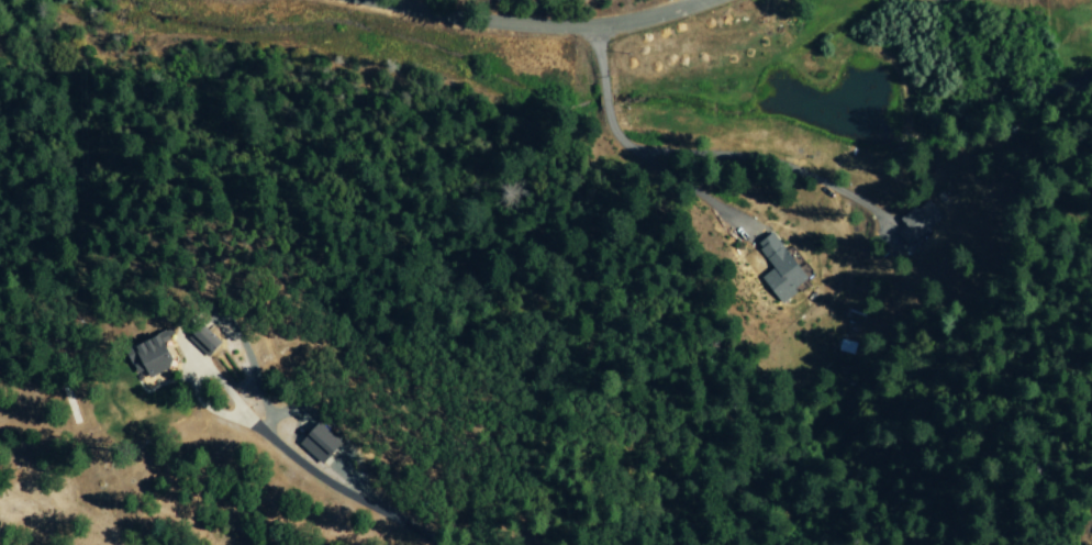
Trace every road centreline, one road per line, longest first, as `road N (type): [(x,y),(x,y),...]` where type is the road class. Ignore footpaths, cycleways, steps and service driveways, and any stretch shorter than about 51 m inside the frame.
road 1 (residential): [(320,0),(534,34),(613,29),(721,0)]
road 2 (residential): [(454,544),(372,507),(268,437)]

